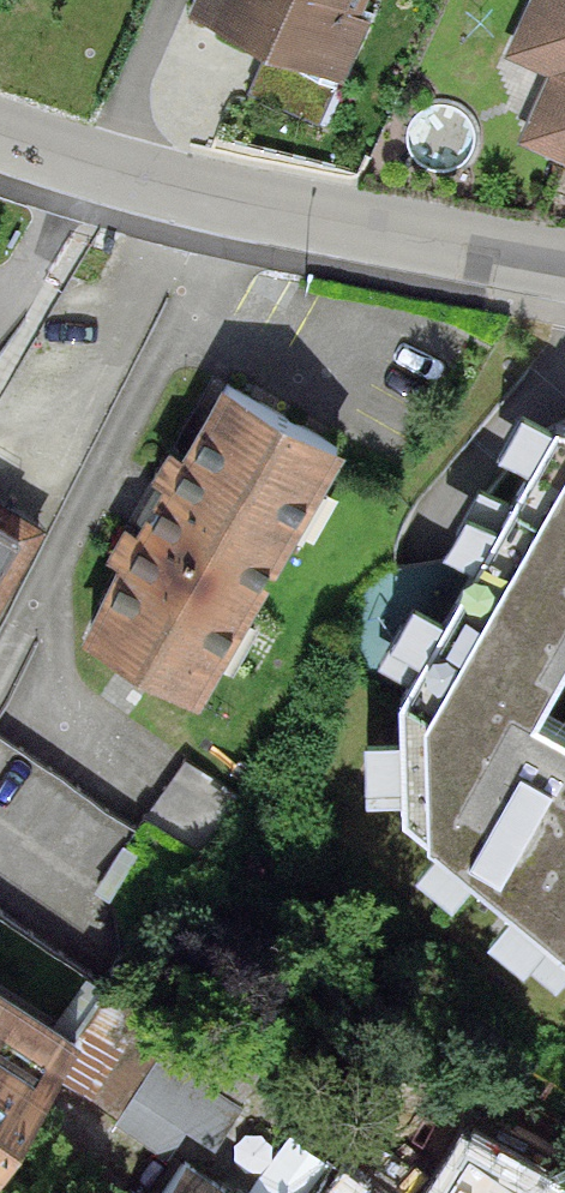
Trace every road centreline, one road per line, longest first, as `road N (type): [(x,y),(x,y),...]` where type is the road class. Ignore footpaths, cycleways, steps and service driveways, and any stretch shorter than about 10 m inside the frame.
road 1 (residential): [(564,267),(233,203),(0,134)]

